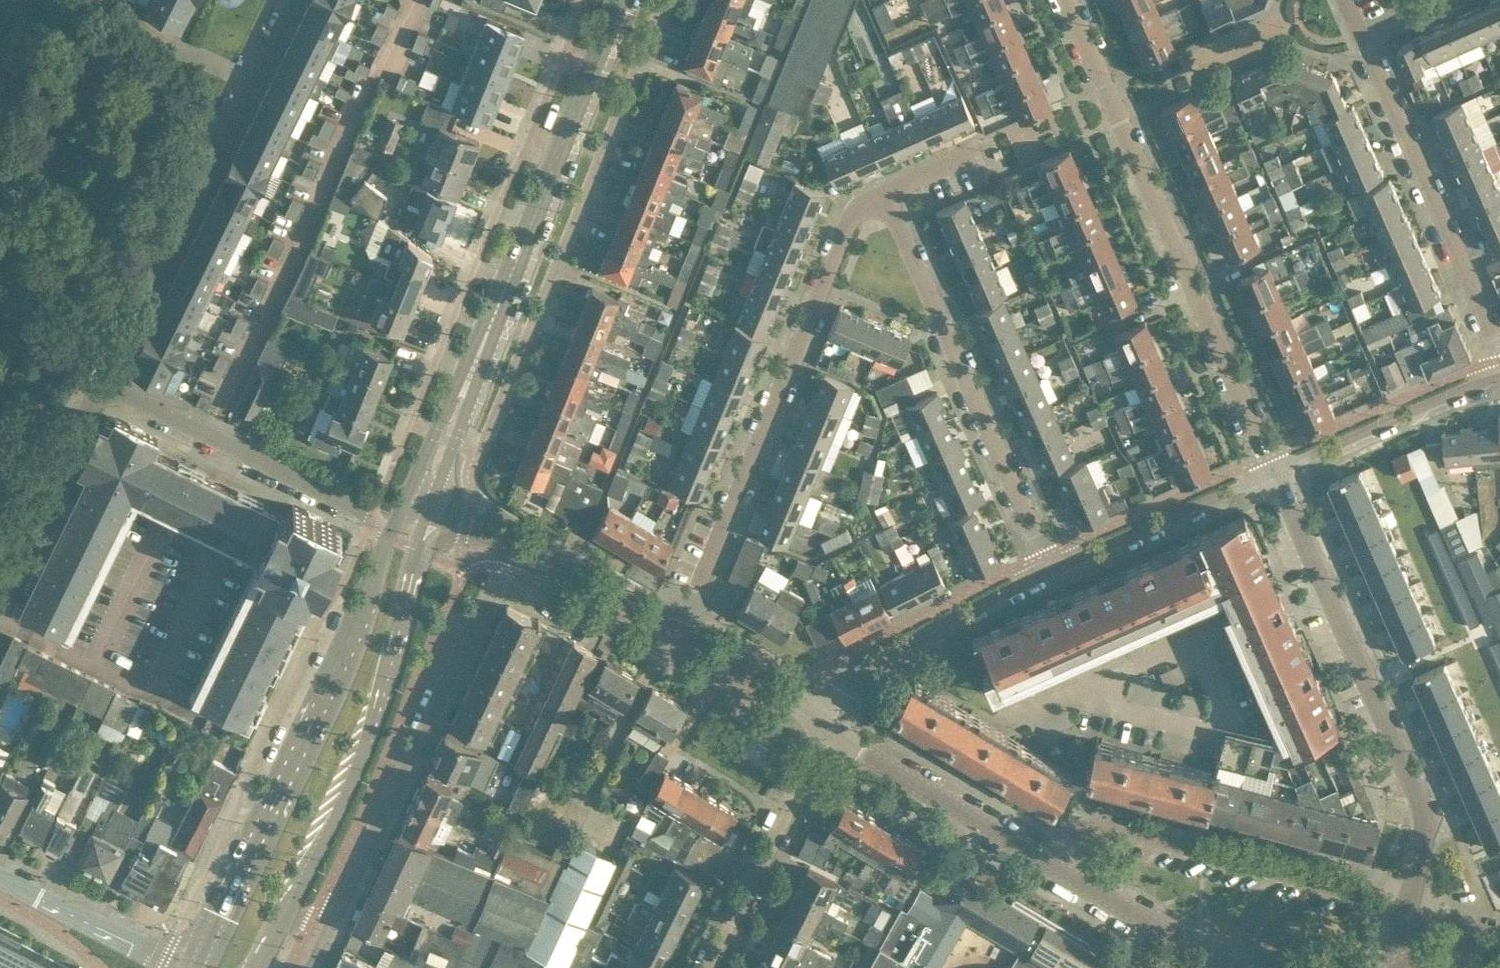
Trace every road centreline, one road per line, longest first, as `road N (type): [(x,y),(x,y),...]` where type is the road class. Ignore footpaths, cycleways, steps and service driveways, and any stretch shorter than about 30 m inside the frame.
road 1 (residential): [(1274,471),(1066,0)]
road 2 (residential): [(675,630),(850,220),(882,194)]
road 3 (tertiary): [(390,534),(342,659),(195,967)]
road 4 (residential): [(1409,906),(1421,827),(1414,785),(1274,471)]
road 5 (tertiary): [(282,920),(367,741),(431,511)]
road 6 (residential): [(103,388),(288,0)]
road 7 (residential): [(1050,570),(882,194)]
road 8 (residential): [(340,907),(514,546)]
road 9 (residential): [(1409,906),(1103,824),(1085,827),(1049,861)]
road 10 (tertiary): [(478,356),(620,0)]
road 11 (residential): [(1499,356),(1368,51)]
road 12 (residential): [(103,388),(349,505),(390,534)]
road 13 (residential): [(704,967),(831,722)]
road 14 (residential): [(831,722),(852,684),(885,654),(1050,570)]
road 15 (residential): [(1049,861),(831,722)]
road 16 (residential): [(1050,570),(1274,471)]
road 17 (residential): [(1274,471),(1499,378)]
road 18 (residential): [(0,590),(103,388)]
road 19 (residential): [(189,967),(0,878)]
road 20 (residential): [(1228,967),(1049,861)]
road 21 (residential): [(675,630),(514,546)]
road 22 (residential): [(831,722),(675,630)]
road 23 (tertiary): [(431,511),(478,356)]
road 24 (tertiary): [(478,356),(403,499)]
road 25 (residential): [(1368,51),(1477,0)]

